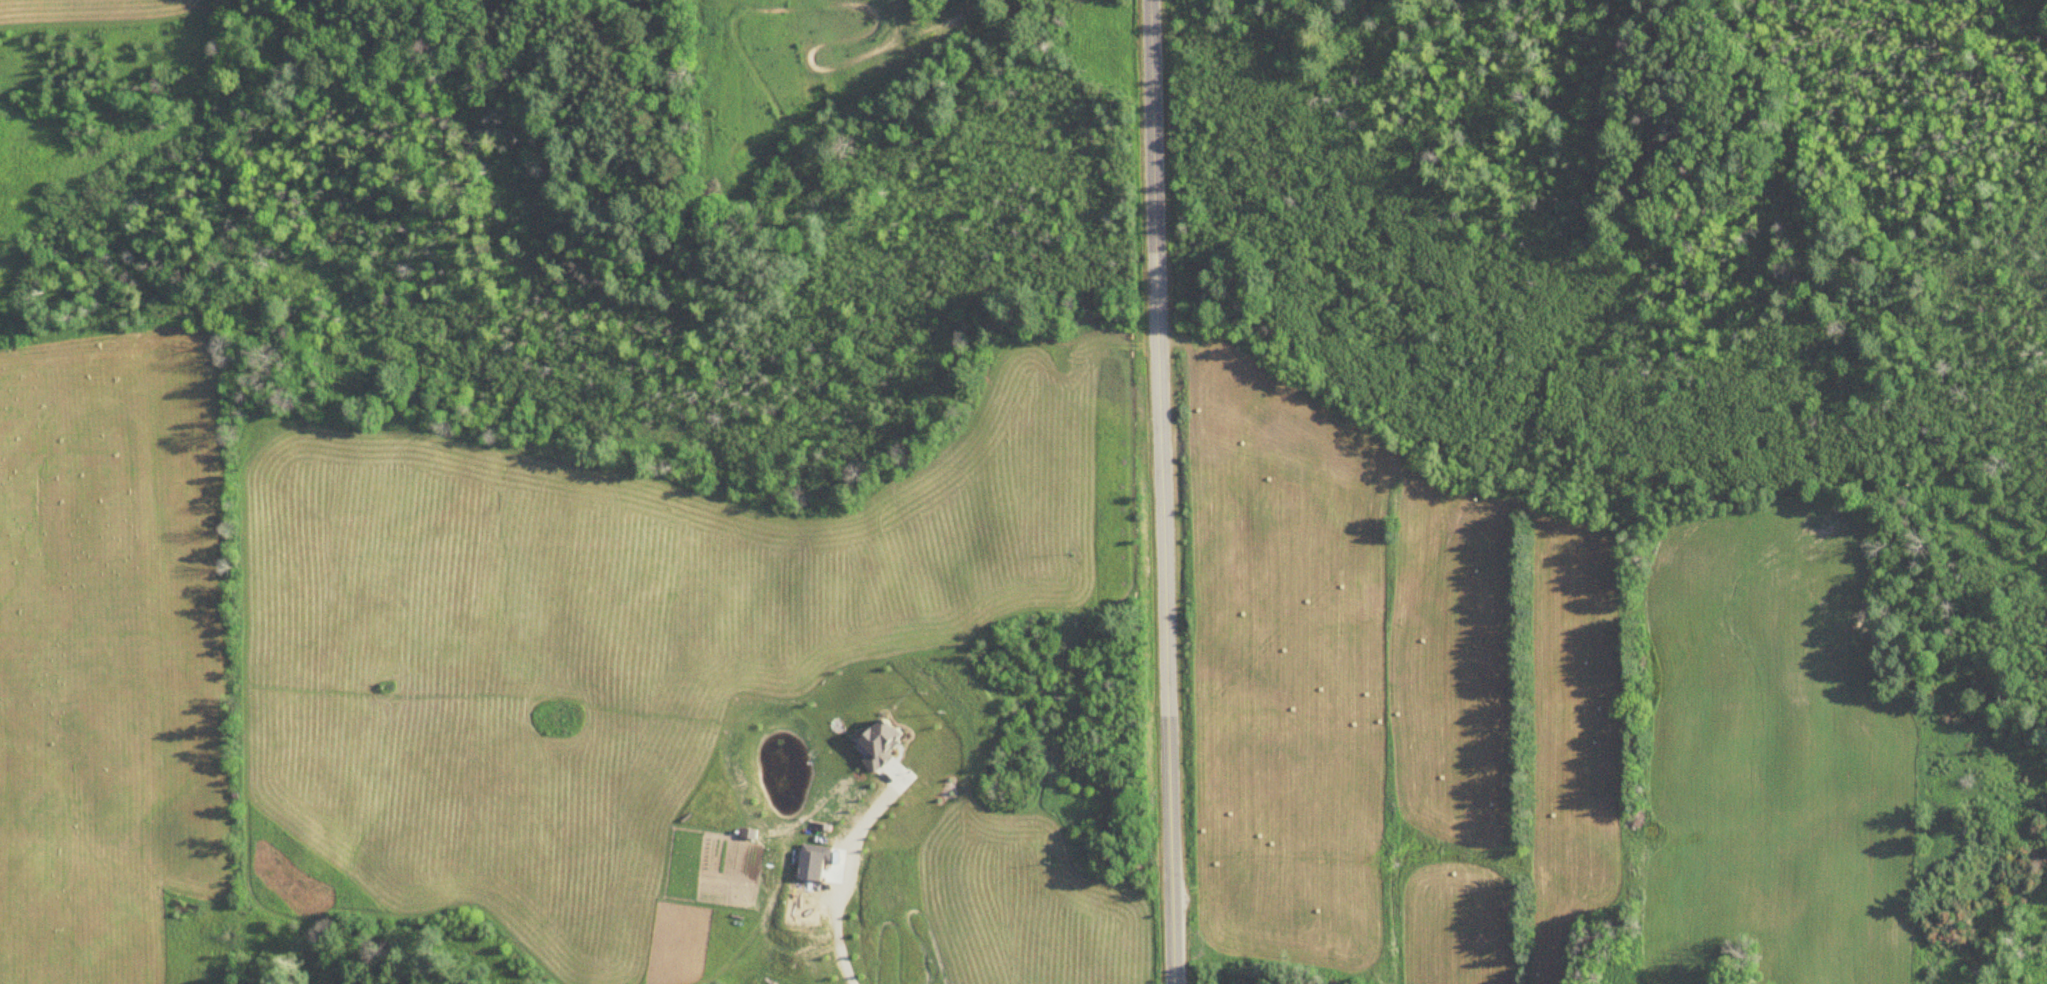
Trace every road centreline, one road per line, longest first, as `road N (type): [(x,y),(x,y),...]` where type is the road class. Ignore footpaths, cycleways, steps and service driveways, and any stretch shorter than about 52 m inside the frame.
road 1 (residential): [(1172,983),(1158,0)]

